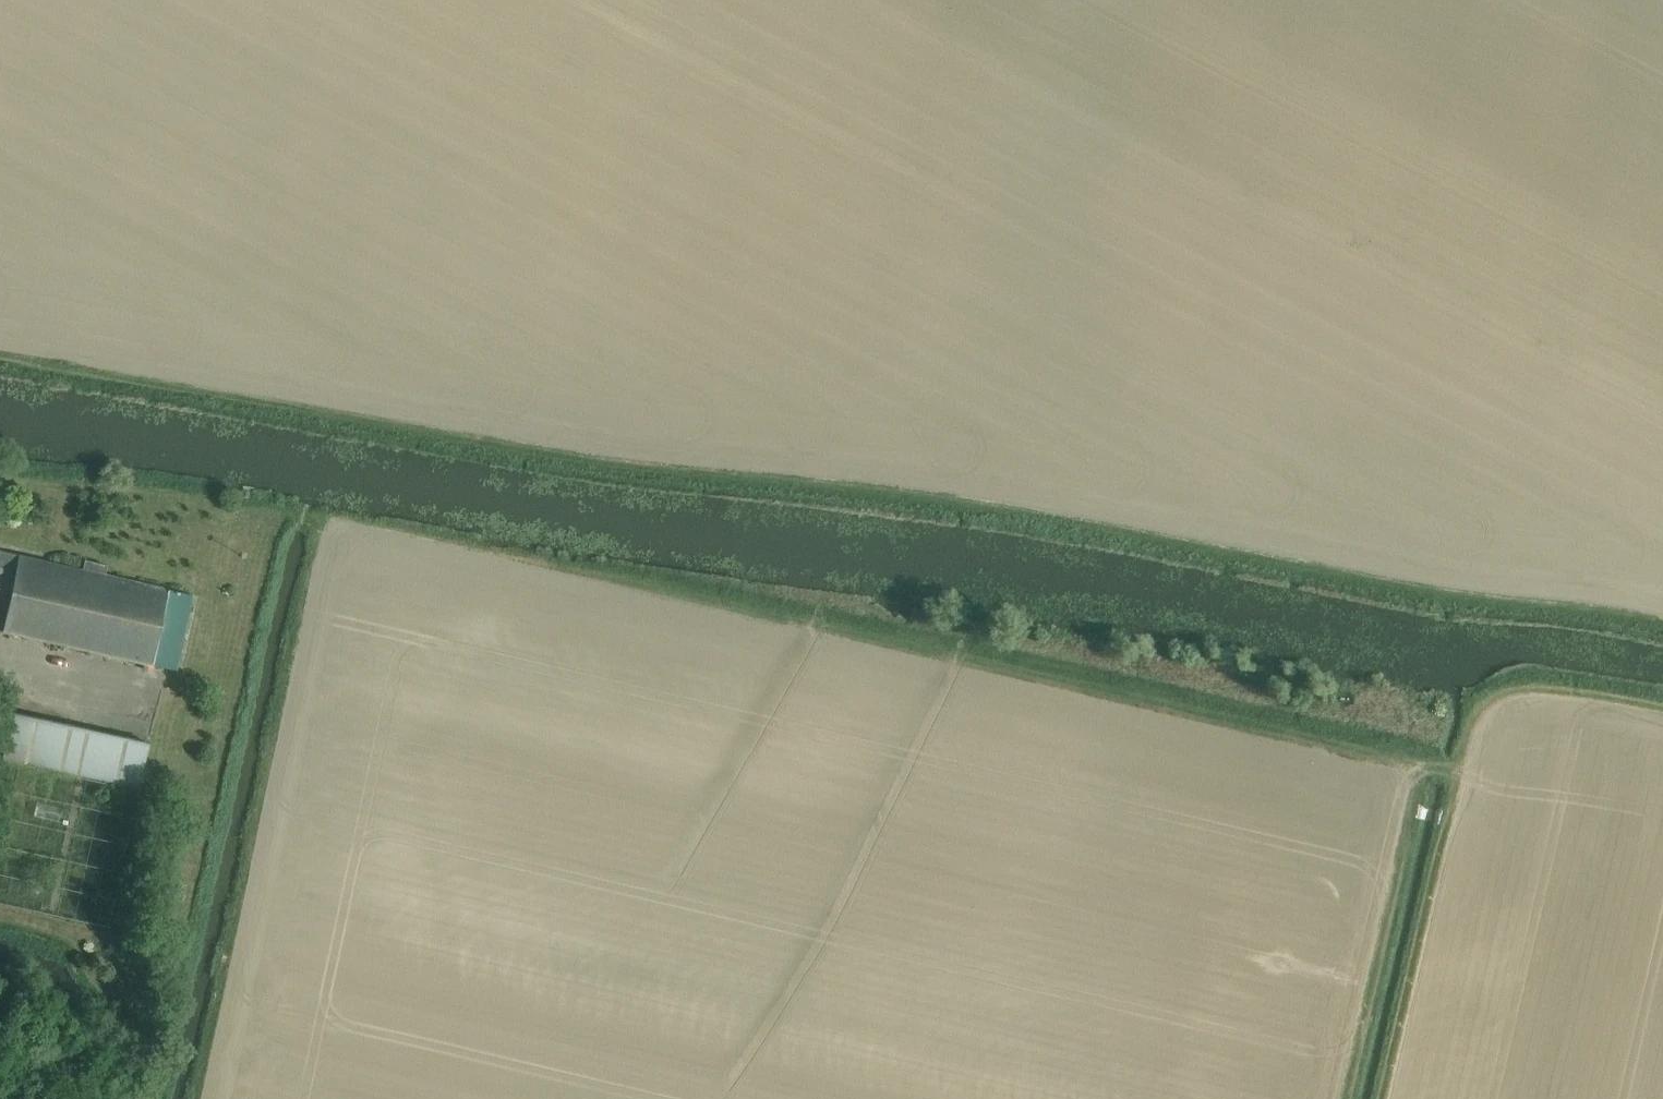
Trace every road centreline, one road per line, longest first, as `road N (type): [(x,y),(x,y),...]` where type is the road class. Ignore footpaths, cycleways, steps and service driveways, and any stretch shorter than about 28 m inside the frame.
road 1 (track): [(0,360),(598,464),(932,499),(1431,595),(1662,623)]
road 2 (track): [(1456,765),(470,547)]
road 3 (track): [(1662,705),(1528,686),(1500,692),(1475,712),(1380,1098)]

